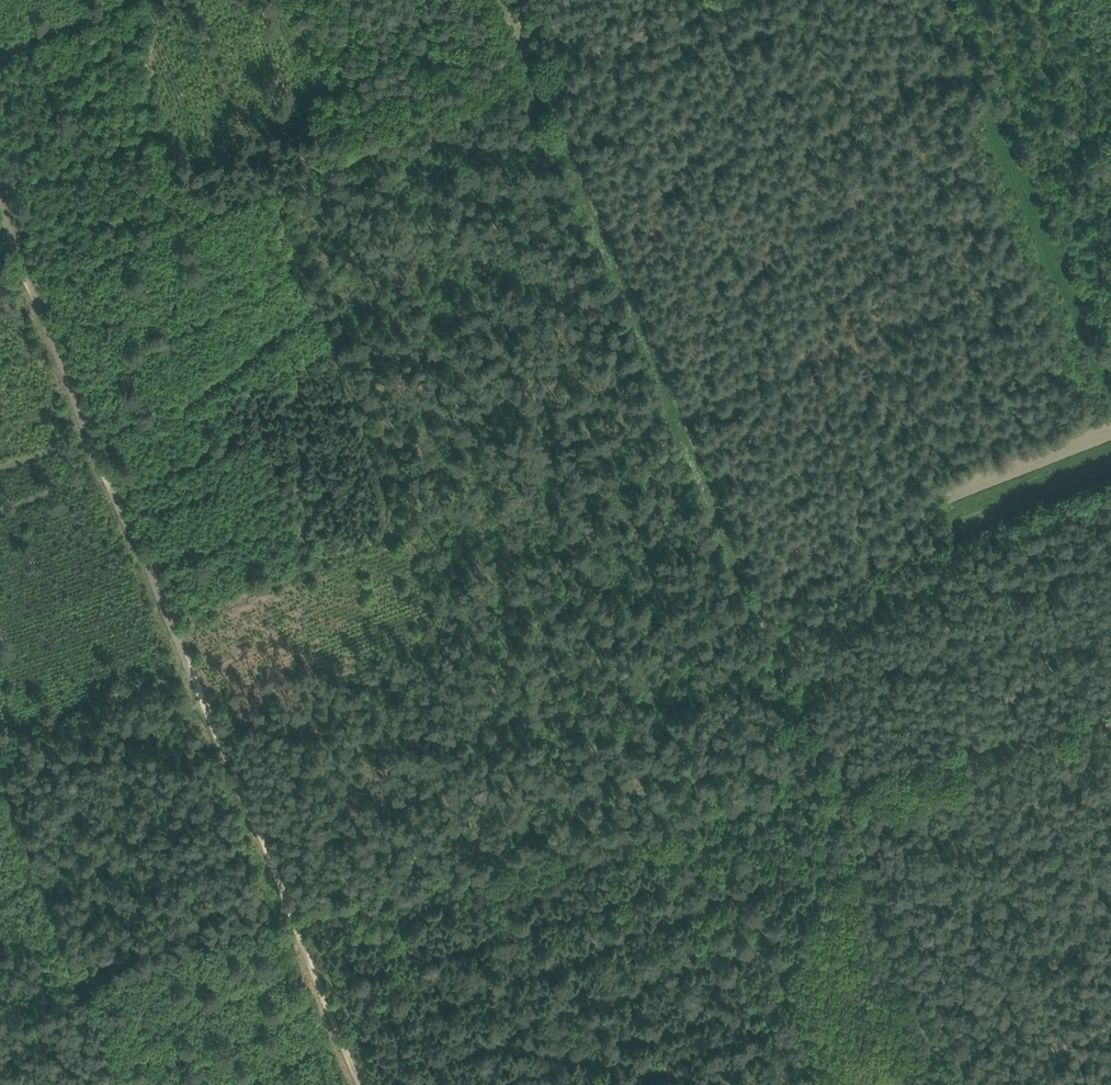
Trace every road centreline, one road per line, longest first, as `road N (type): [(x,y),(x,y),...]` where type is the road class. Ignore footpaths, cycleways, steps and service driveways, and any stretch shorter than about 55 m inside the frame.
road 1 (track): [(0,210),(361,1084)]
road 2 (track): [(0,1016),(292,922)]
road 3 (track): [(185,668),(0,728)]

